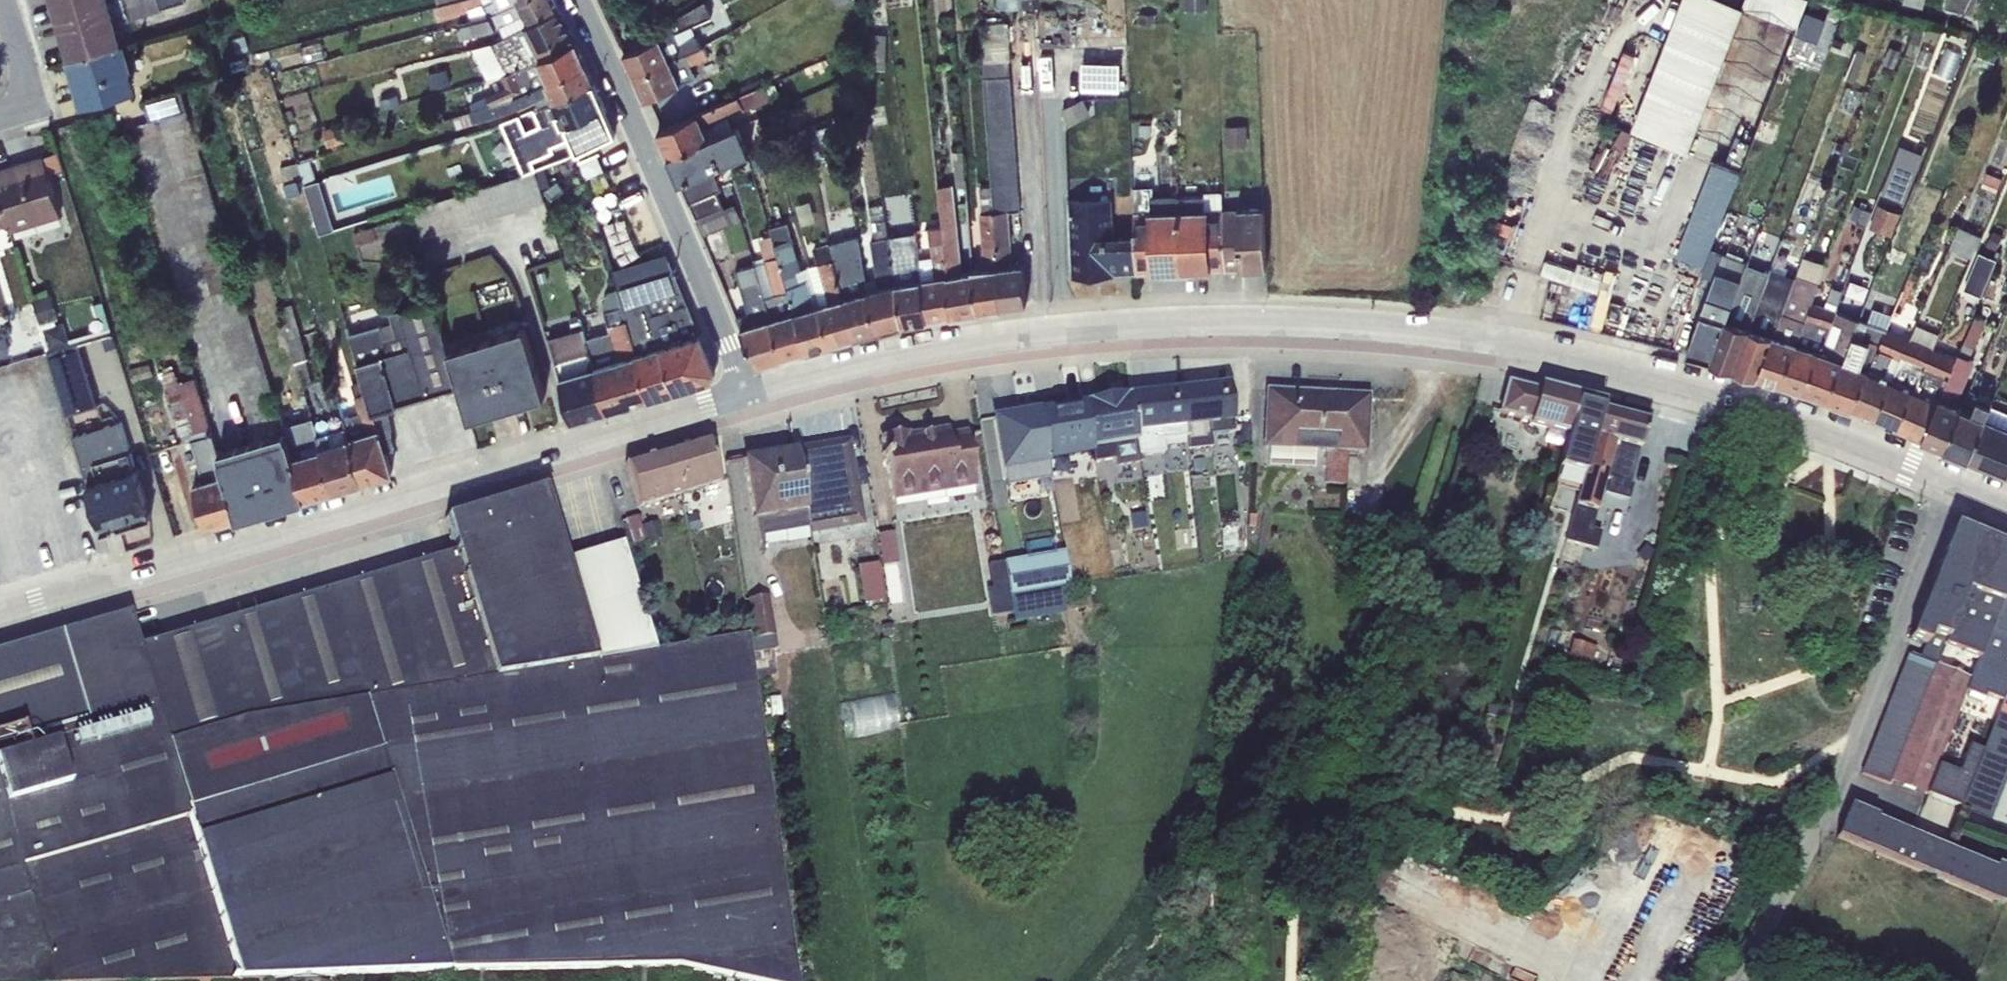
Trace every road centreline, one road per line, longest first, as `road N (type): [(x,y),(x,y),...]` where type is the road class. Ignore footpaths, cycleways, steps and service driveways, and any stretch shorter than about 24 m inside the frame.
road 1 (tertiary): [(765,397),(1063,329),(1351,327),(1601,359),(1699,383),(1948,475)]
road 2 (tertiary): [(0,618),(765,397)]
road 3 (unclassified): [(1948,475),(1839,778),(1729,980)]
road 4 (unclassified): [(575,0),(765,397)]
road 5 (residential): [(0,116),(34,105),(2,0)]

